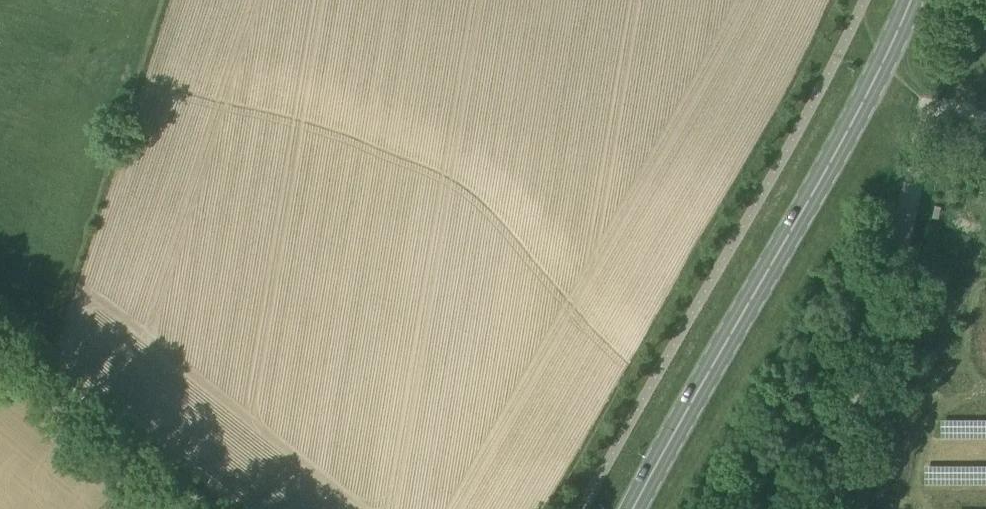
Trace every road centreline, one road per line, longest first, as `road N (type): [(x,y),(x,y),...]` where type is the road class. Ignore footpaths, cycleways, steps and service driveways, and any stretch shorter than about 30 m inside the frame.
road 1 (primary): [(636,508),(872,85),(911,0)]
road 2 (residential): [(811,508),(883,305),(929,105)]
road 3 (unclassified): [(0,334),(205,508)]

